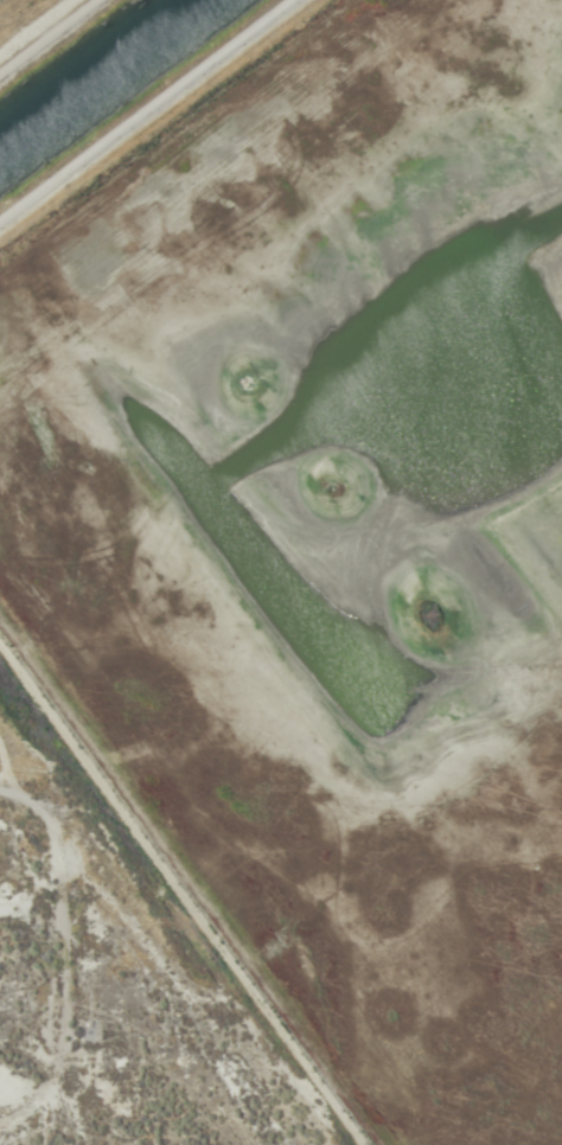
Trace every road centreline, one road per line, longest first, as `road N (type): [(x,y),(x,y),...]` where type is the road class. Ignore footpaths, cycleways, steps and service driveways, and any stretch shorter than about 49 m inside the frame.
road 1 (track): [(375,1144),(0,633)]
road 2 (track): [(0,205),(272,0)]

